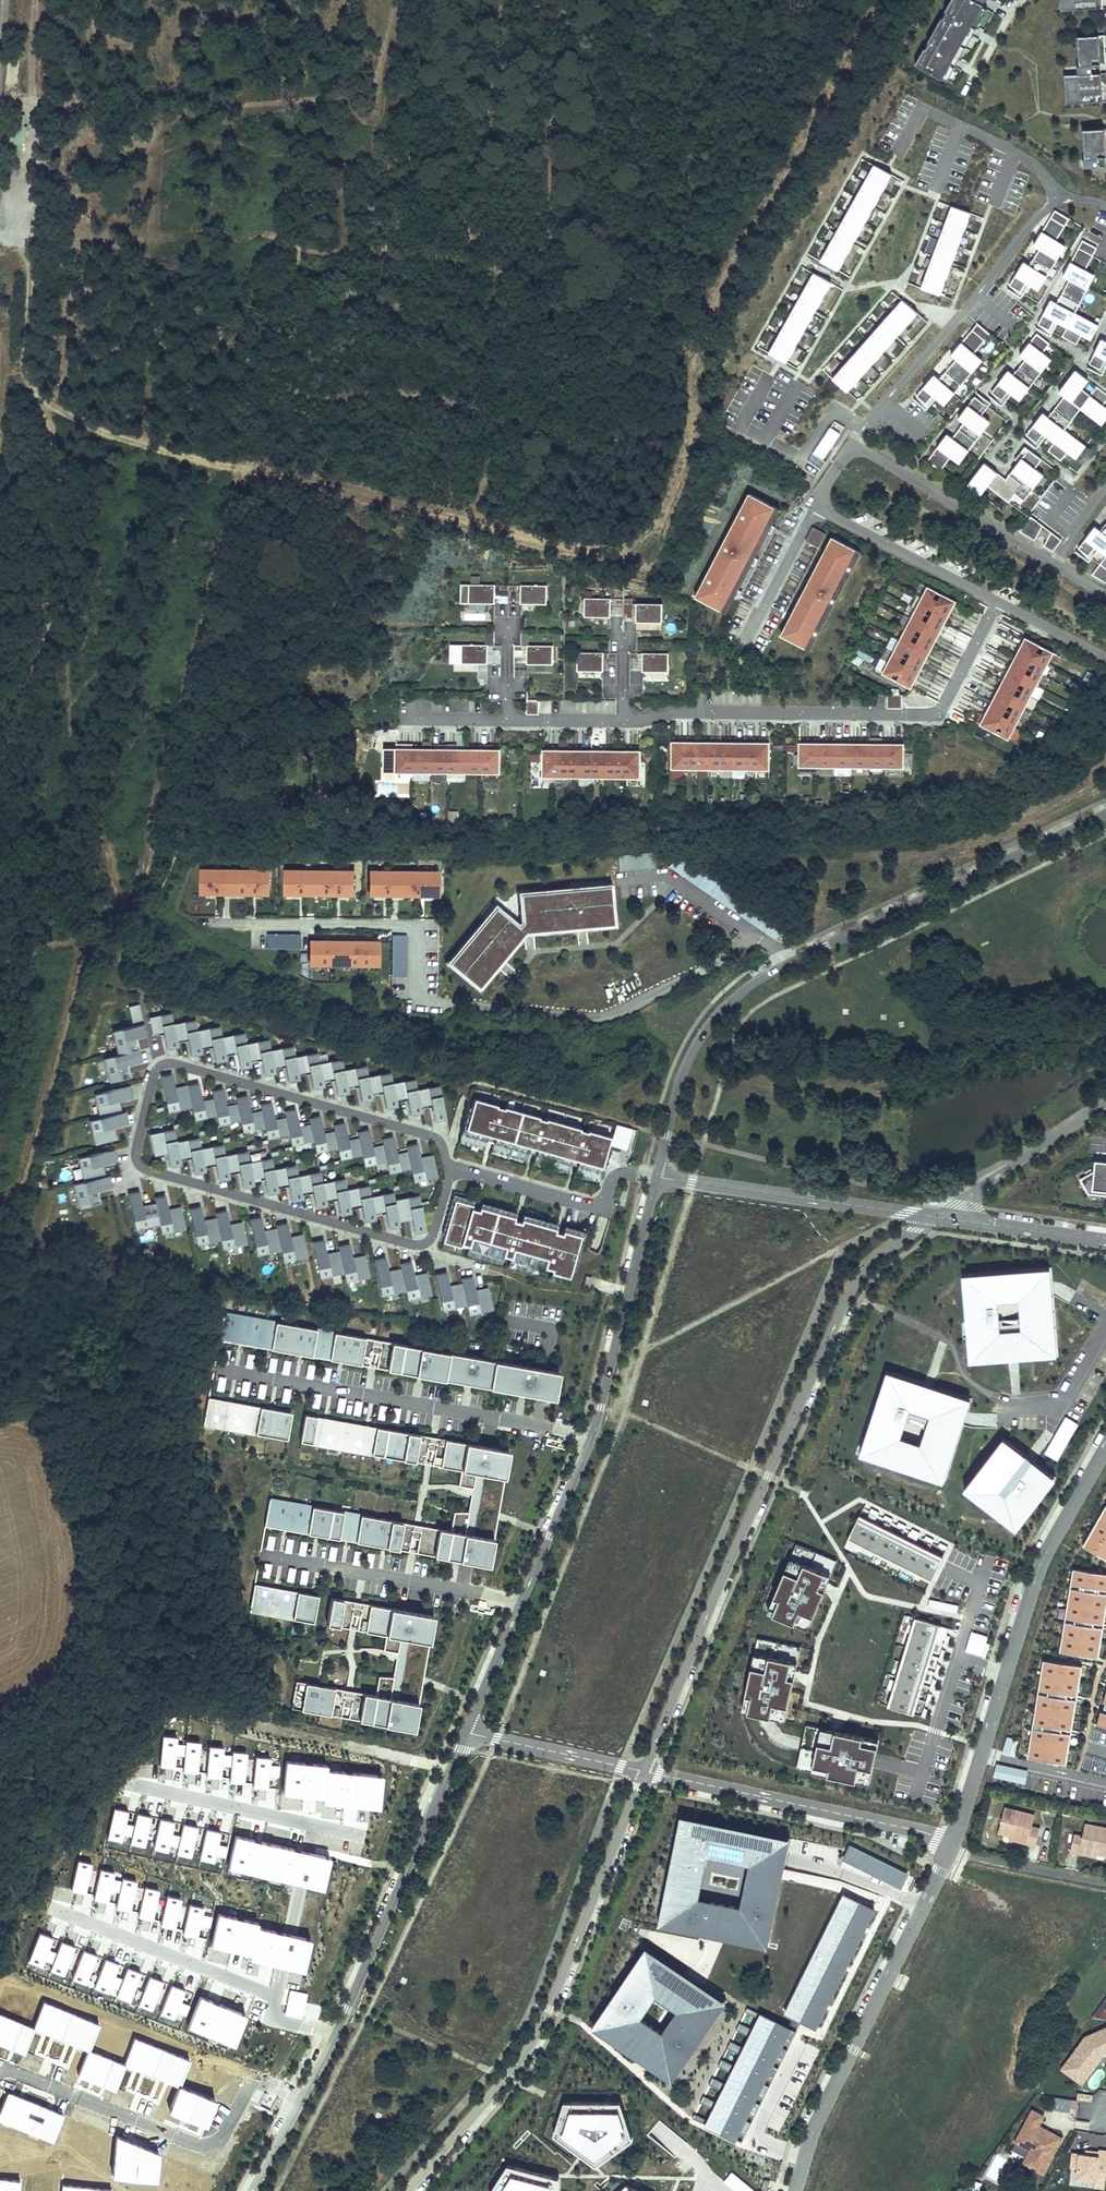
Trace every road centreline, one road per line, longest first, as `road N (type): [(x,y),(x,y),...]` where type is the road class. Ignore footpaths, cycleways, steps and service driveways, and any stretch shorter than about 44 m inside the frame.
road 1 (track): [(17,251),(30,273),(29,377),(39,402),(104,431),(592,551),(636,551),(670,509),(706,335),(871,0)]
road 2 (residential): [(407,722),(926,715),(943,705),(997,602)]
road 3 (residential): [(645,1772),(766,1474),(854,1288),(937,1216)]
road 4 (residential): [(1105,812),(785,962),(736,997),(706,1027),(684,1071),(660,1174)]
road 5 (residential): [(660,1174),(602,1408),(469,1734)]
road 6 (residential): [(179,1065),(153,1074),(136,1154),(144,1168),(419,1245),(435,1231),(453,1169)]
road 7 (track): [(0,1200),(21,1186),(83,948),(104,912),(110,843),(0,841)]
road 8 (residential): [(408,2190),(531,2045),(645,1772)]
road 9 (residential): [(454,1771),(252,2190)]
road 10 (residential): [(953,1846),(1041,1563),(1105,1448)]
road 11 (residential): [(796,2190),(817,2122),(953,1846)]
road 12 (residential): [(1105,208),(1070,200),(1030,224),(853,445)]
road 13 (residential): [(645,1772),(882,1821),(953,1846)]
road 14 (residential): [(453,1169),(433,1137),(179,1065)]
road 15 (residential): [(937,1216),(660,1174)]
road 16 (track): [(0,257),(27,241),(42,0)]
road 17 (residential): [(853,445),(822,495),(833,516),(997,602)]
road 18 (residential): [(1058,568),(853,445)]
road 19 (residential): [(453,1169),(593,1206),(614,1175),(660,1174)]
road 20 (residential): [(937,1216),(1105,1101)]
road 21 (residential): [(262,1725),(454,1771)]
road 22 (residential): [(469,1734),(645,1772)]
road 23 (residential): [(1105,1238),(937,1216)]
road 24 (residential): [(978,1858),(1105,1884)]
road 25 (residential): [(997,602),(1105,659)]

